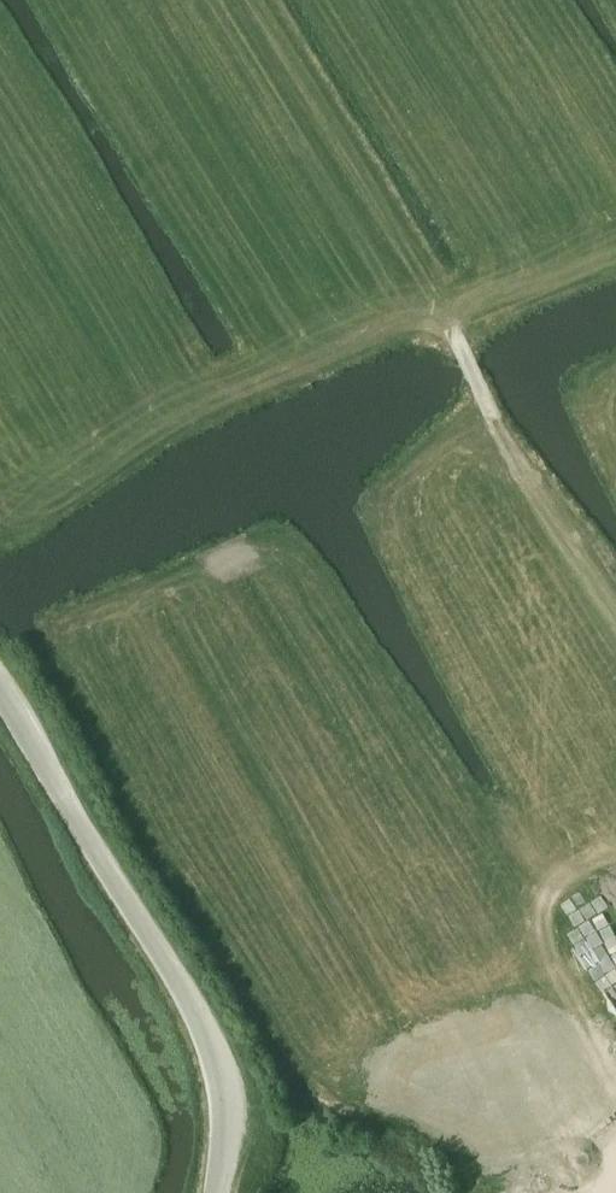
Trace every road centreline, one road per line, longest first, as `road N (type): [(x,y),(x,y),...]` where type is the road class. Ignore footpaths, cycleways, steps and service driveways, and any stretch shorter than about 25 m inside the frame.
road 1 (unclassified): [(217,1192),(229,1127),(225,1079),(192,1004),(0,691)]

